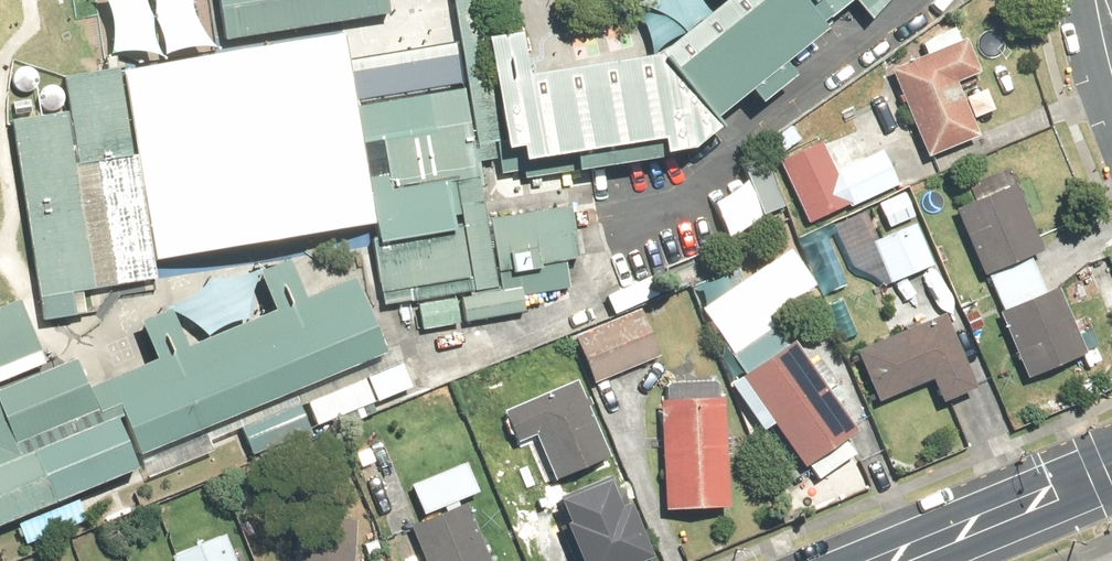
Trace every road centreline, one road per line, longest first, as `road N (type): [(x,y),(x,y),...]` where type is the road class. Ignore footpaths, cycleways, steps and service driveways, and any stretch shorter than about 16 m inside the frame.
road 1 (primary): [(885,560),(1111,469)]
road 2 (residential): [(1111,122),(1093,76),(1087,0)]

